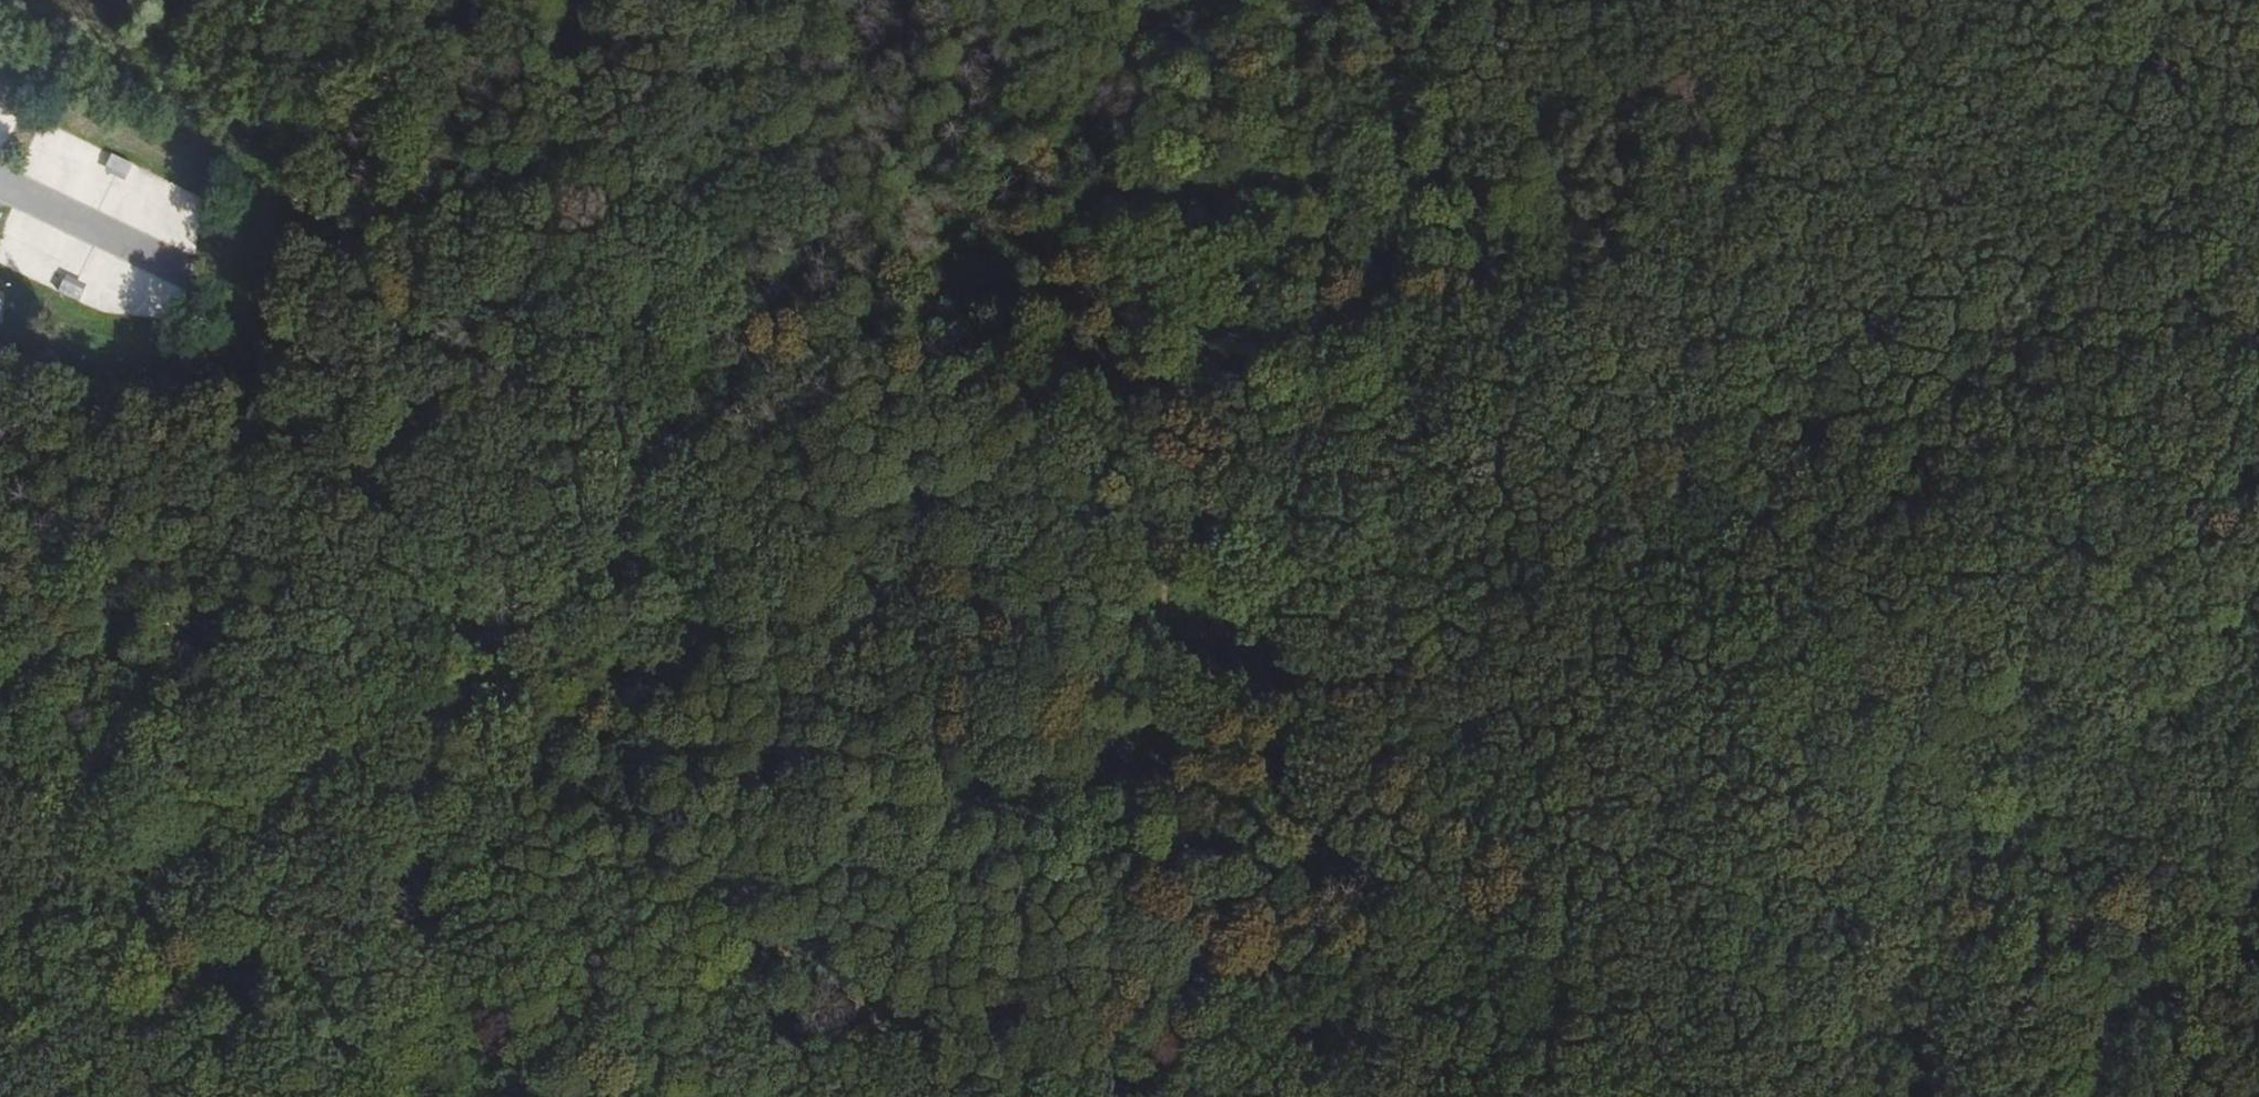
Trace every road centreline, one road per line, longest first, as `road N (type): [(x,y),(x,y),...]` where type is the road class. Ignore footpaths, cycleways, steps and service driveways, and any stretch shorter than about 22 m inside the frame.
road 1 (track): [(0,938),(234,824),(518,605),(644,463),(662,586),(652,664),(672,846),(833,998),(927,1063),(940,1096)]
road 2 (track): [(1210,1096),(1170,294),(1217,187),(1167,83),(1161,0)]
road 3 (track): [(1889,0),(2020,99),(2258,340)]
road 4 (residential): [(660,0),(644,463)]

